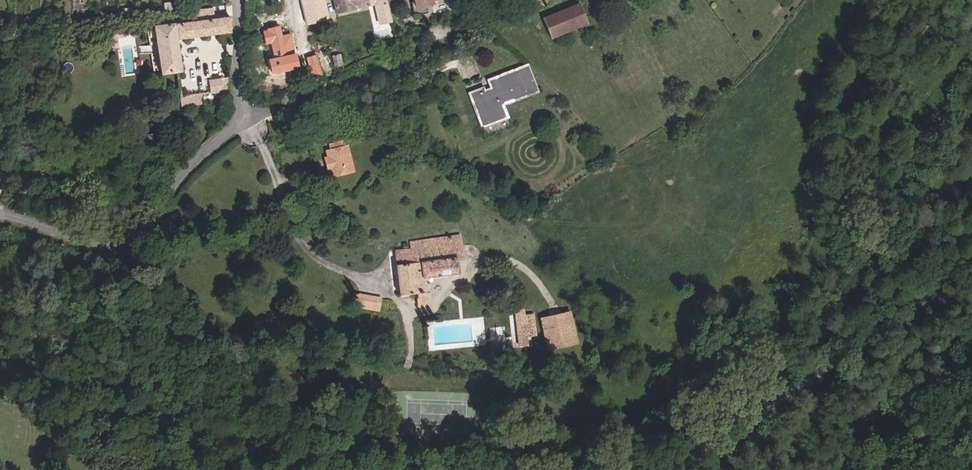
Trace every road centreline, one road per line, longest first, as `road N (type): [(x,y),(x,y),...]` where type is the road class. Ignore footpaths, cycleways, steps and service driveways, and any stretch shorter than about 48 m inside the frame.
road 1 (residential): [(0,215),(76,236),(126,239),(147,227),(241,118)]
road 2 (residential): [(502,0),(418,54),(326,94),(241,118)]

